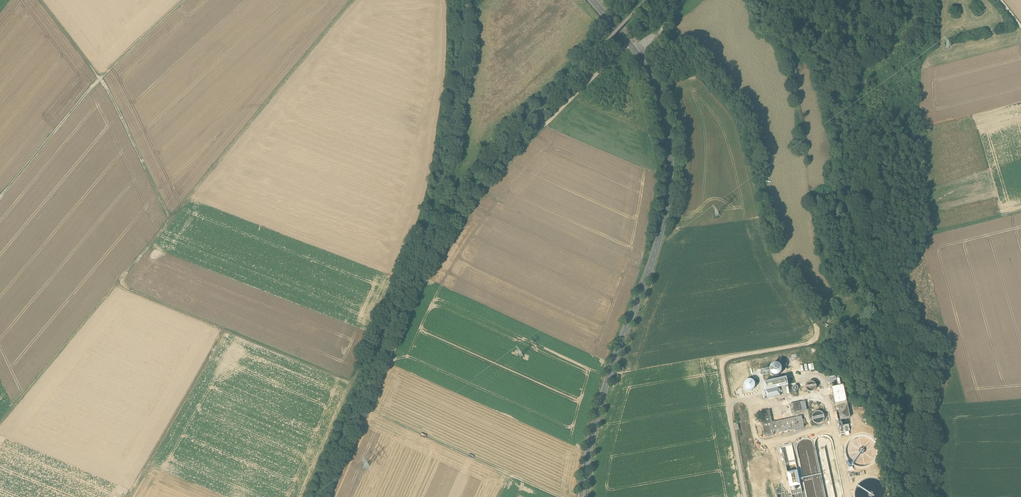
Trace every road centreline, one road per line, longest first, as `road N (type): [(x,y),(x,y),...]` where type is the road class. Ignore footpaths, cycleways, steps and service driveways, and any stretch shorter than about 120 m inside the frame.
road 1 (track): [(0,423),(361,0)]
road 2 (secondary): [(582,496),(596,420),(659,240),(671,145),(652,80),(593,0)]
road 3 (track): [(304,496),(354,375),(119,280)]
road 4 (track): [(771,0),(833,313),(831,325),(816,330)]
road 5 (track): [(699,74),(734,119),(771,255),(816,330)]
road 6 (track): [(183,0),(100,79),(0,198)]
road 7 (track): [(41,0),(104,85),(172,217)]
road 8 (track): [(816,330),(813,342),(722,363),(746,496)]
road 9 (track): [(561,496),(367,410)]
road 10 (track): [(129,496),(226,326)]
road 11 (track): [(542,128),(629,43)]

